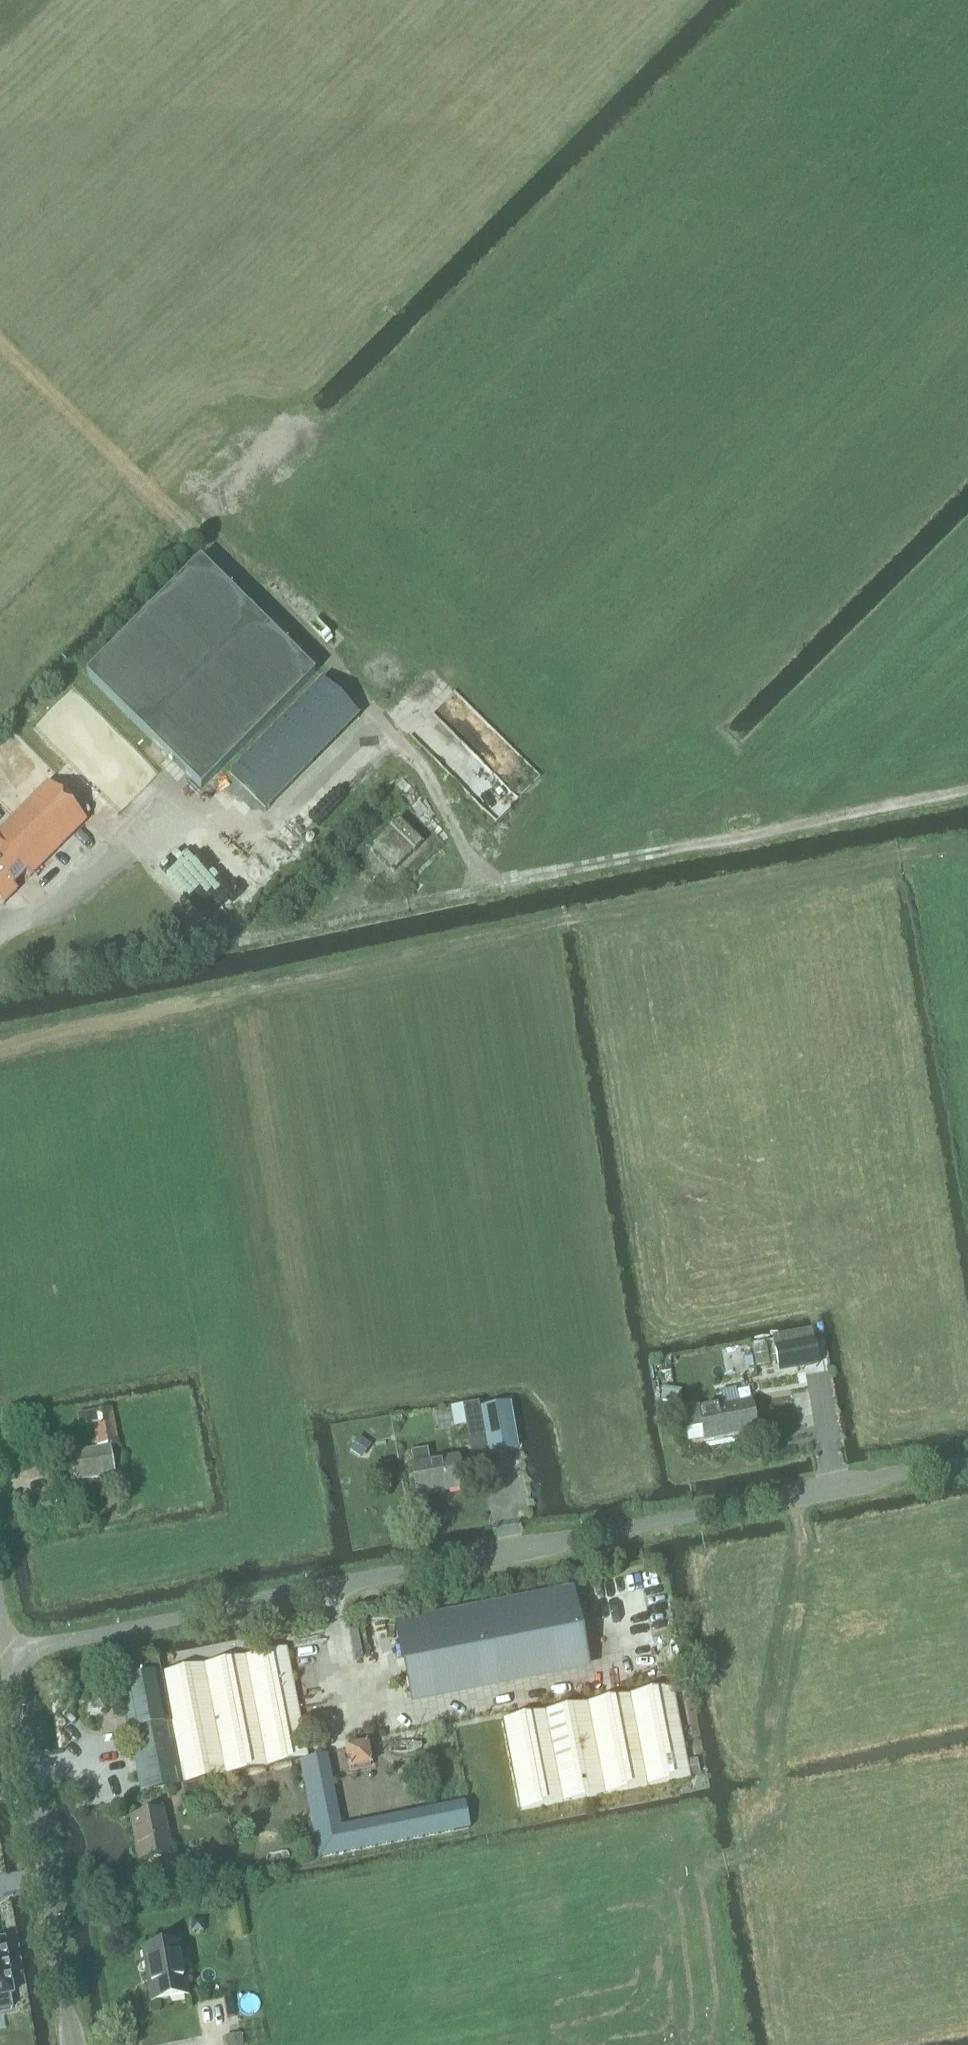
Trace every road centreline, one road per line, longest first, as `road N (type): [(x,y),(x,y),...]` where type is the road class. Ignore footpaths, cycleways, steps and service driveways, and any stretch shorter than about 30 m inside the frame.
road 1 (unclassified): [(5,1645),(93,1637),(967,1456)]
road 2 (unclassified): [(76,2044),(5,1645)]

